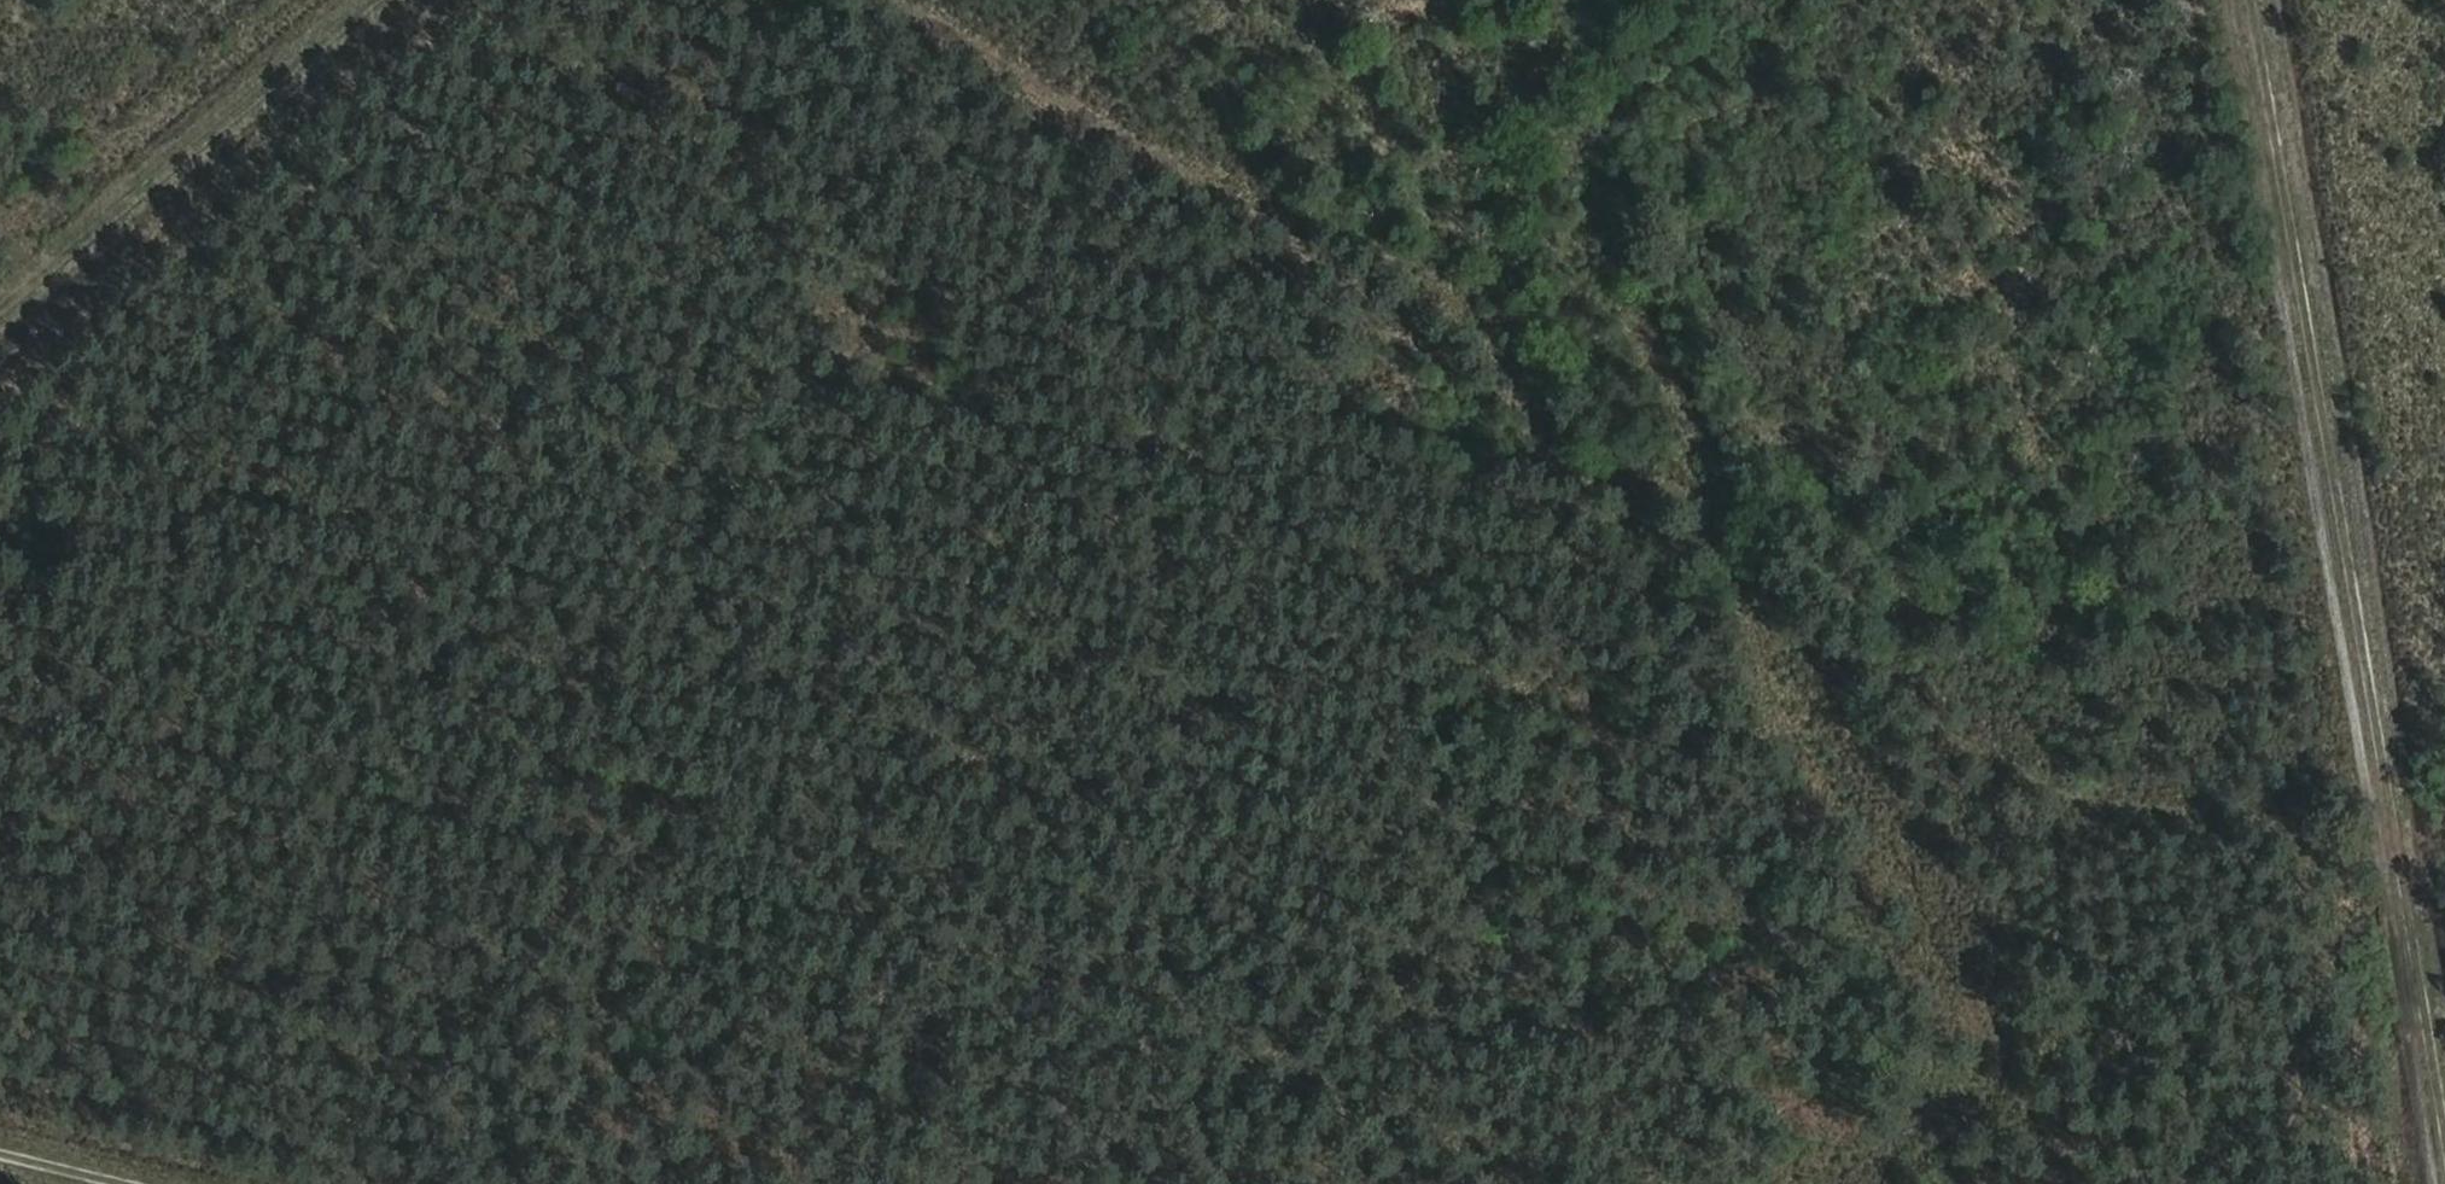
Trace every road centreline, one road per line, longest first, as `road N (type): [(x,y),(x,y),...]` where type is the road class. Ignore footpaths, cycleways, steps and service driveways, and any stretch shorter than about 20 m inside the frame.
road 1 (track): [(2298,1183),(2104,0)]
road 2 (track): [(0,296),(357,0)]

